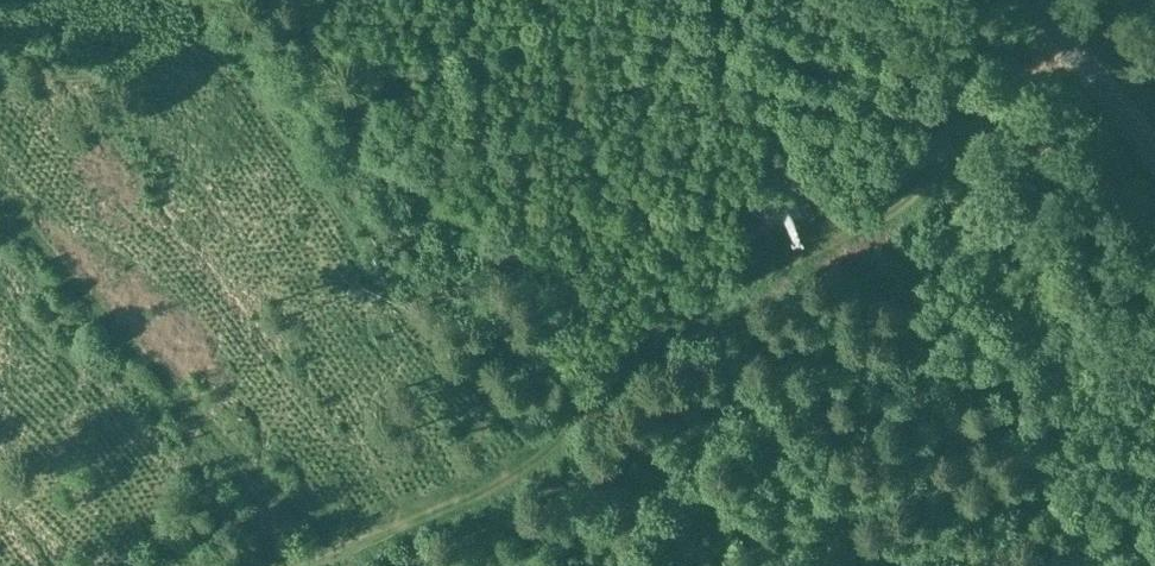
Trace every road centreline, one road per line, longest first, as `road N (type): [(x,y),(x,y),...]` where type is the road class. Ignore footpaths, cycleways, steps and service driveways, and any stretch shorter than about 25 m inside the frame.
road 1 (track): [(277,565),(441,513),(518,471),(656,326),(690,302),(853,232),(917,188),(988,106),(1066,38)]
road 2 (track): [(349,565),(252,476),(0,195)]
road 3 (tertiary): [(1154,152),(1036,0)]

